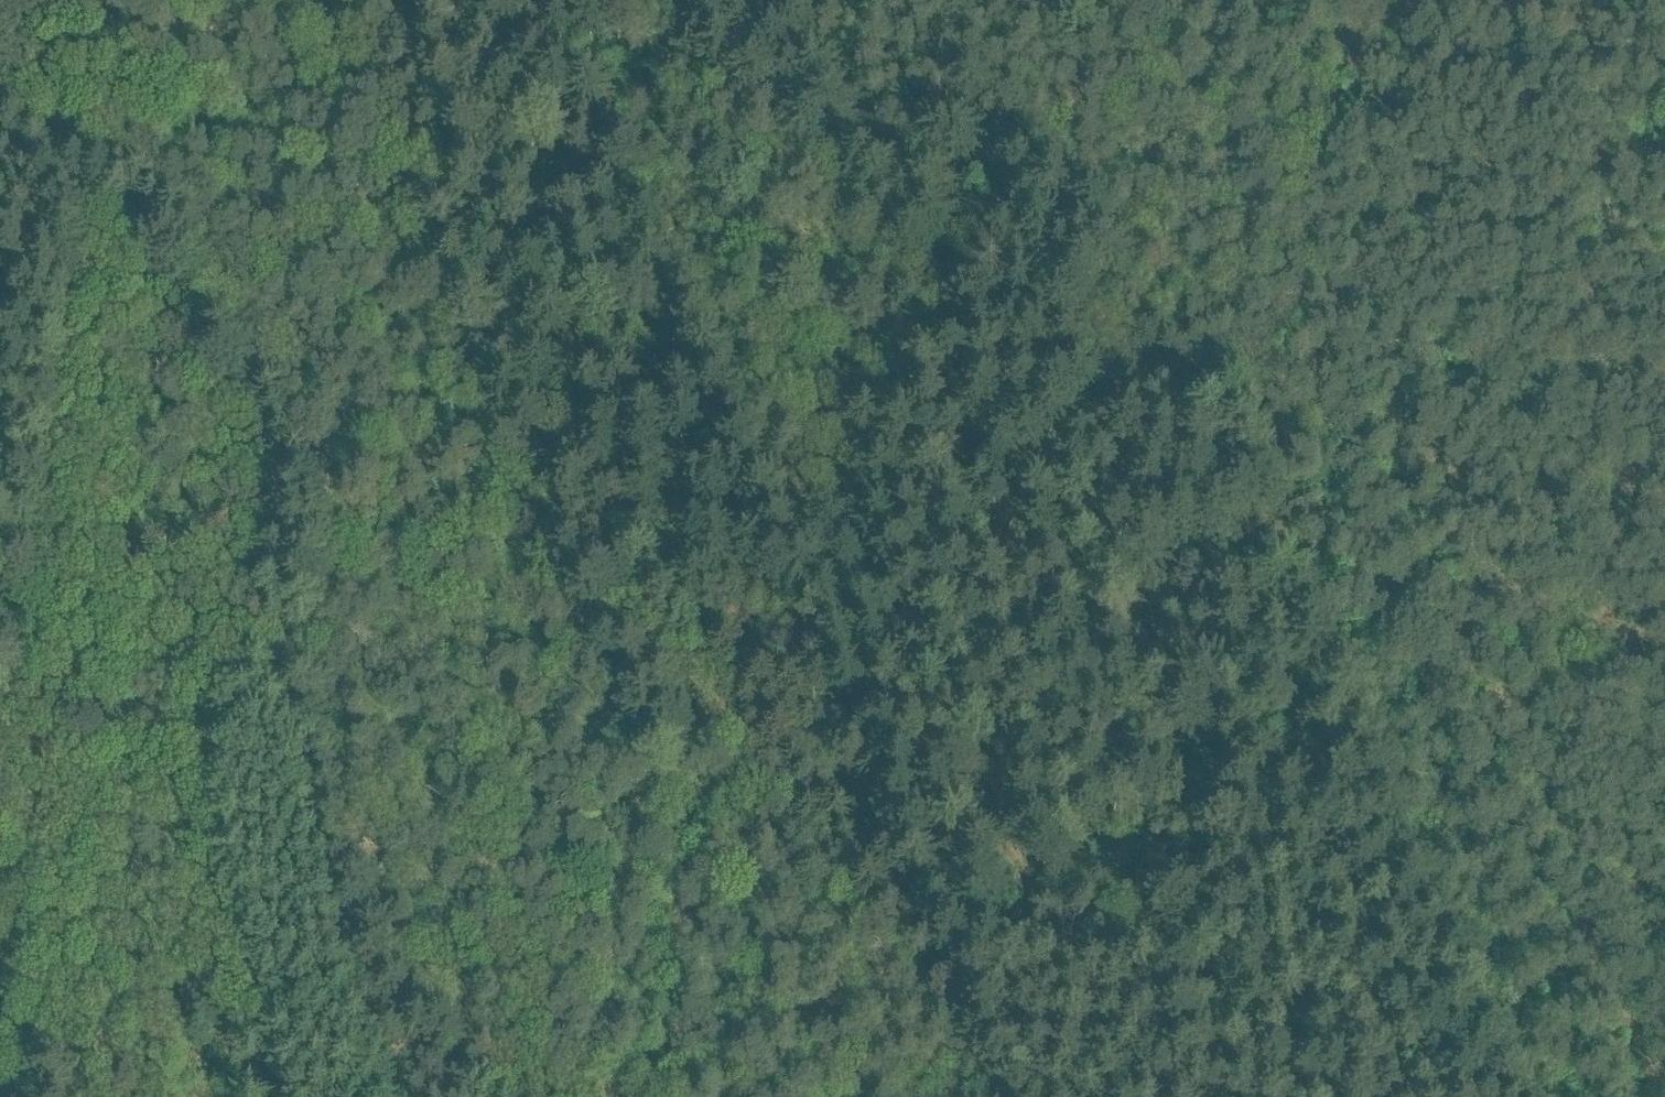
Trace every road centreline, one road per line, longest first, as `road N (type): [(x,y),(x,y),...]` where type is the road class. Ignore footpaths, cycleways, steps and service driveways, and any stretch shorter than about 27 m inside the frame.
road 1 (track): [(1026,0),(904,361),(896,451),(832,533),(701,669),(688,710),(679,821),(677,1036),(658,1096)]
road 2 (track): [(454,1096),(366,984),(347,929),(291,673),(277,516),(223,309),(196,267),(160,238),(0,150)]

